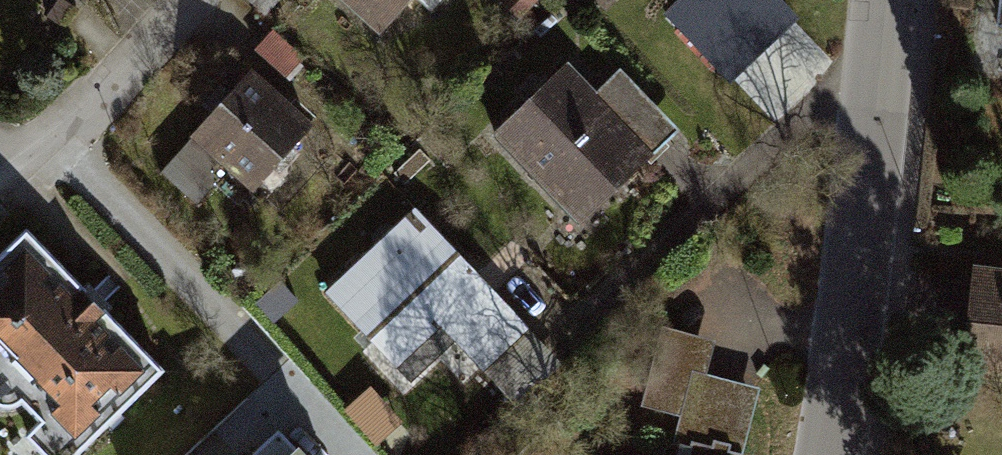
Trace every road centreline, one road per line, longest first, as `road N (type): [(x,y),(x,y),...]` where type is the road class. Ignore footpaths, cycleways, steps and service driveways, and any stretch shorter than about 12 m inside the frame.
road 1 (residential): [(885,0),(826,454)]
road 2 (residential): [(170,0),(3,178)]

